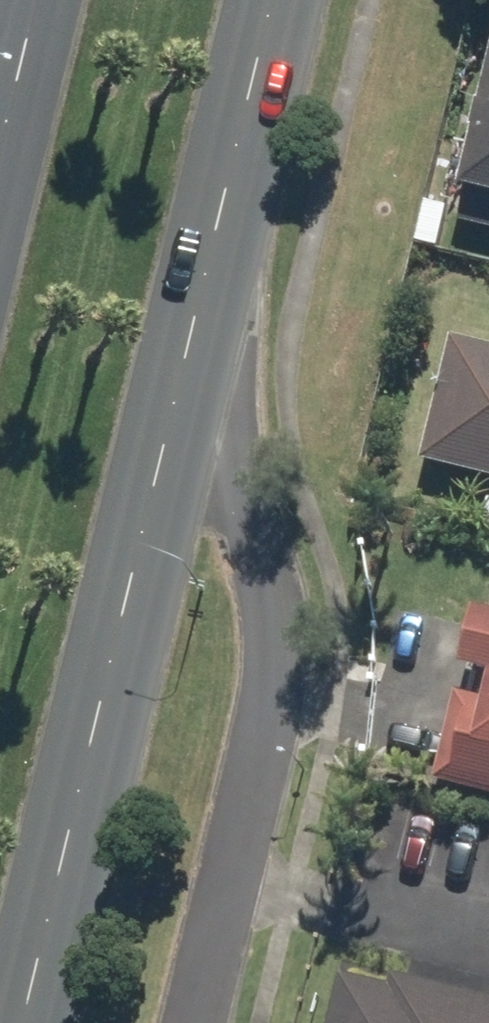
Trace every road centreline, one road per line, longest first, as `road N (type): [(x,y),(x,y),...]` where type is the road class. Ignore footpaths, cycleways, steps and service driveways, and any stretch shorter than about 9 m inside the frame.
road 1 (residential): [(183,376),(228,455),(259,538),(280,644),(279,679),(196,1022)]
road 2 (primary): [(183,376),(28,1022)]
road 3 (primary): [(274,0),(183,376)]
road 4 (primary): [(0,128),(29,0)]

